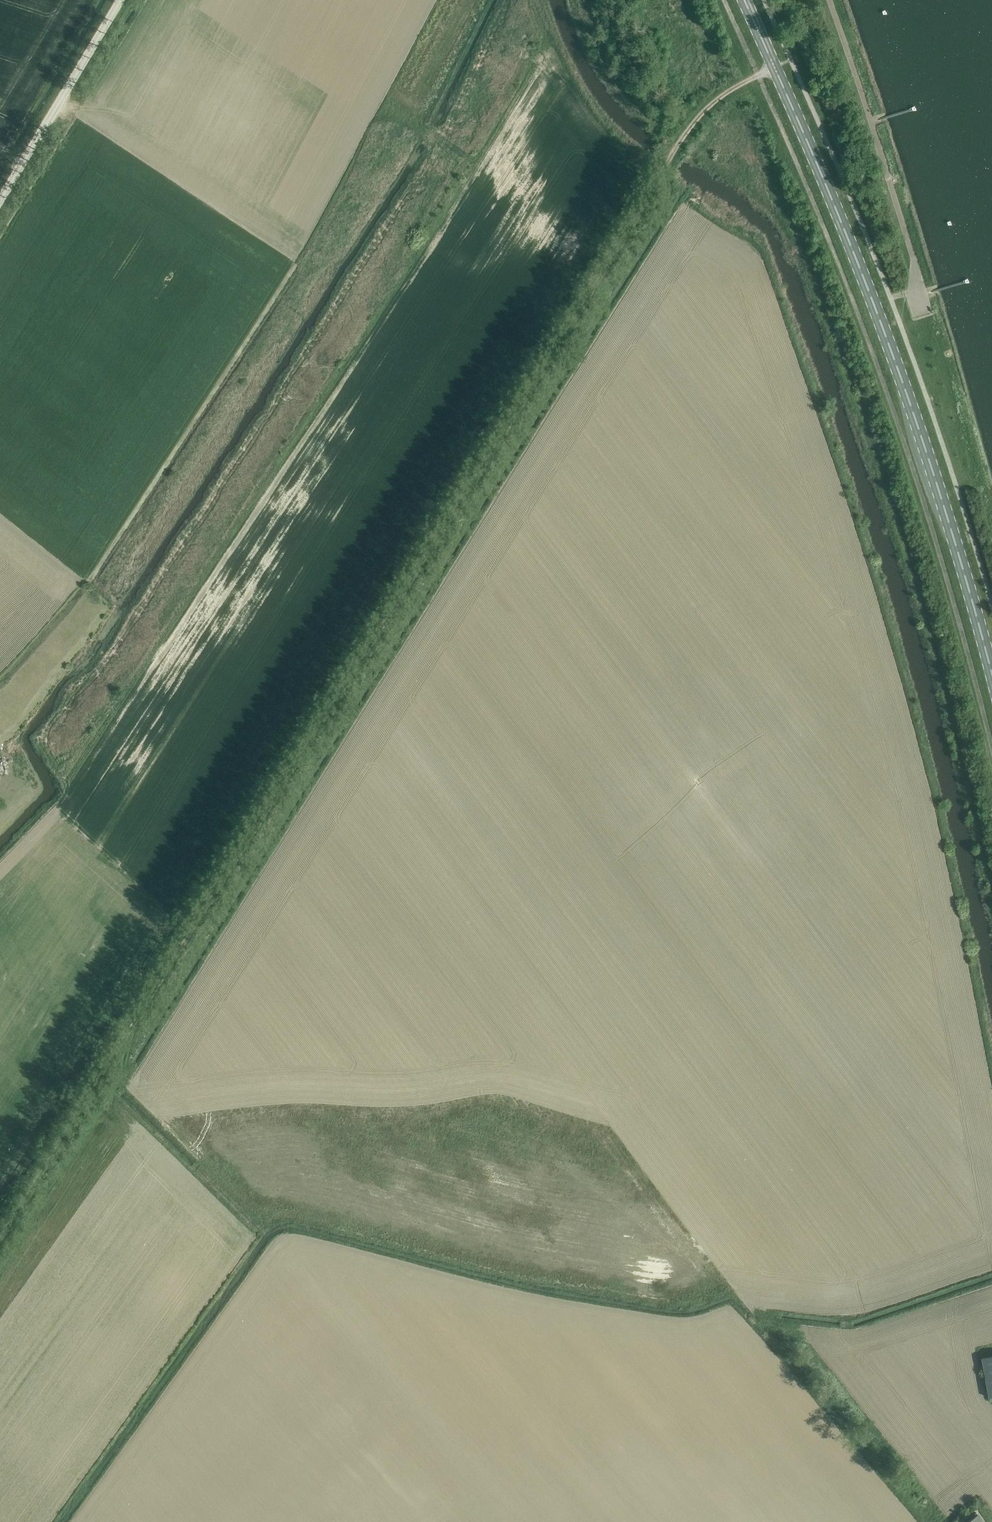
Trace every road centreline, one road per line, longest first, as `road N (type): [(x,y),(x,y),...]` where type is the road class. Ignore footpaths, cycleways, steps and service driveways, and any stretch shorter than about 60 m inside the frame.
road 1 (track): [(0,1240),(654,186)]
road 2 (primary): [(991,658),(935,464),(774,66)]
road 3 (unclassified): [(0,211),(123,0)]
road 4 (unclassified): [(654,186),(696,121),(724,93),(774,66)]

